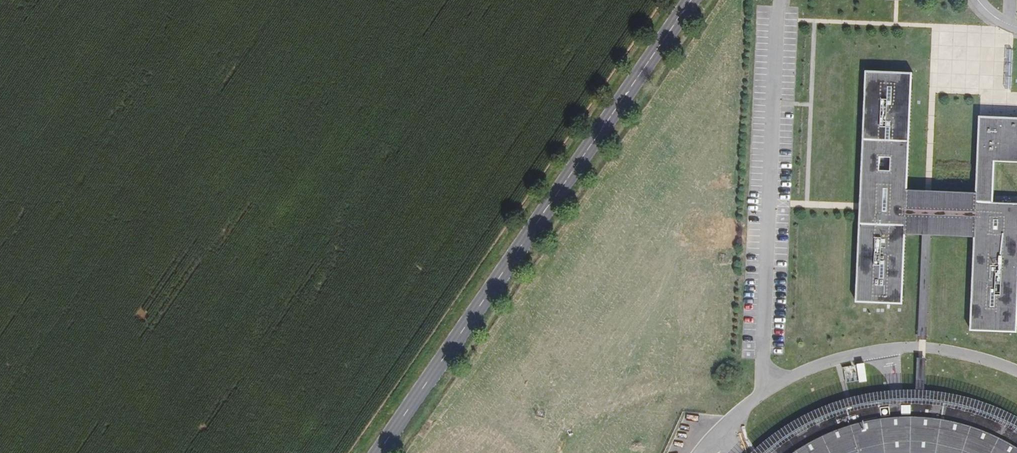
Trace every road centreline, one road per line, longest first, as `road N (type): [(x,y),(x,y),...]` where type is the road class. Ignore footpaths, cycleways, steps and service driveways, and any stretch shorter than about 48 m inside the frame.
road 1 (primary): [(381,452),(691,0)]

